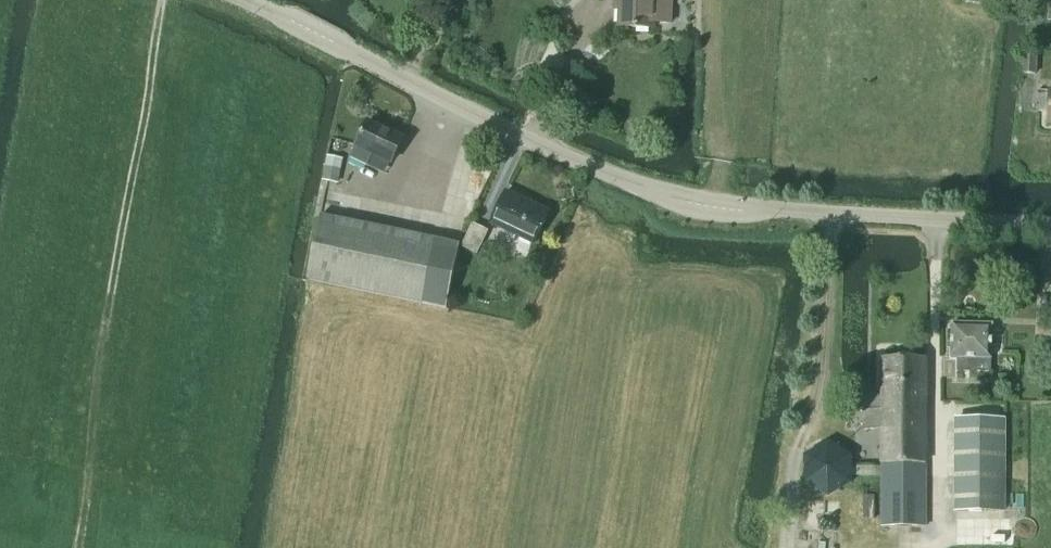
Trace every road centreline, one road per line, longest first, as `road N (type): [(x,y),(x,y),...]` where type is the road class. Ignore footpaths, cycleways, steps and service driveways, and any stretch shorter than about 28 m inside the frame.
road 1 (tertiary): [(1050,227),(692,204),(603,174),(239,0)]
road 2 (track): [(123,221),(162,0)]

